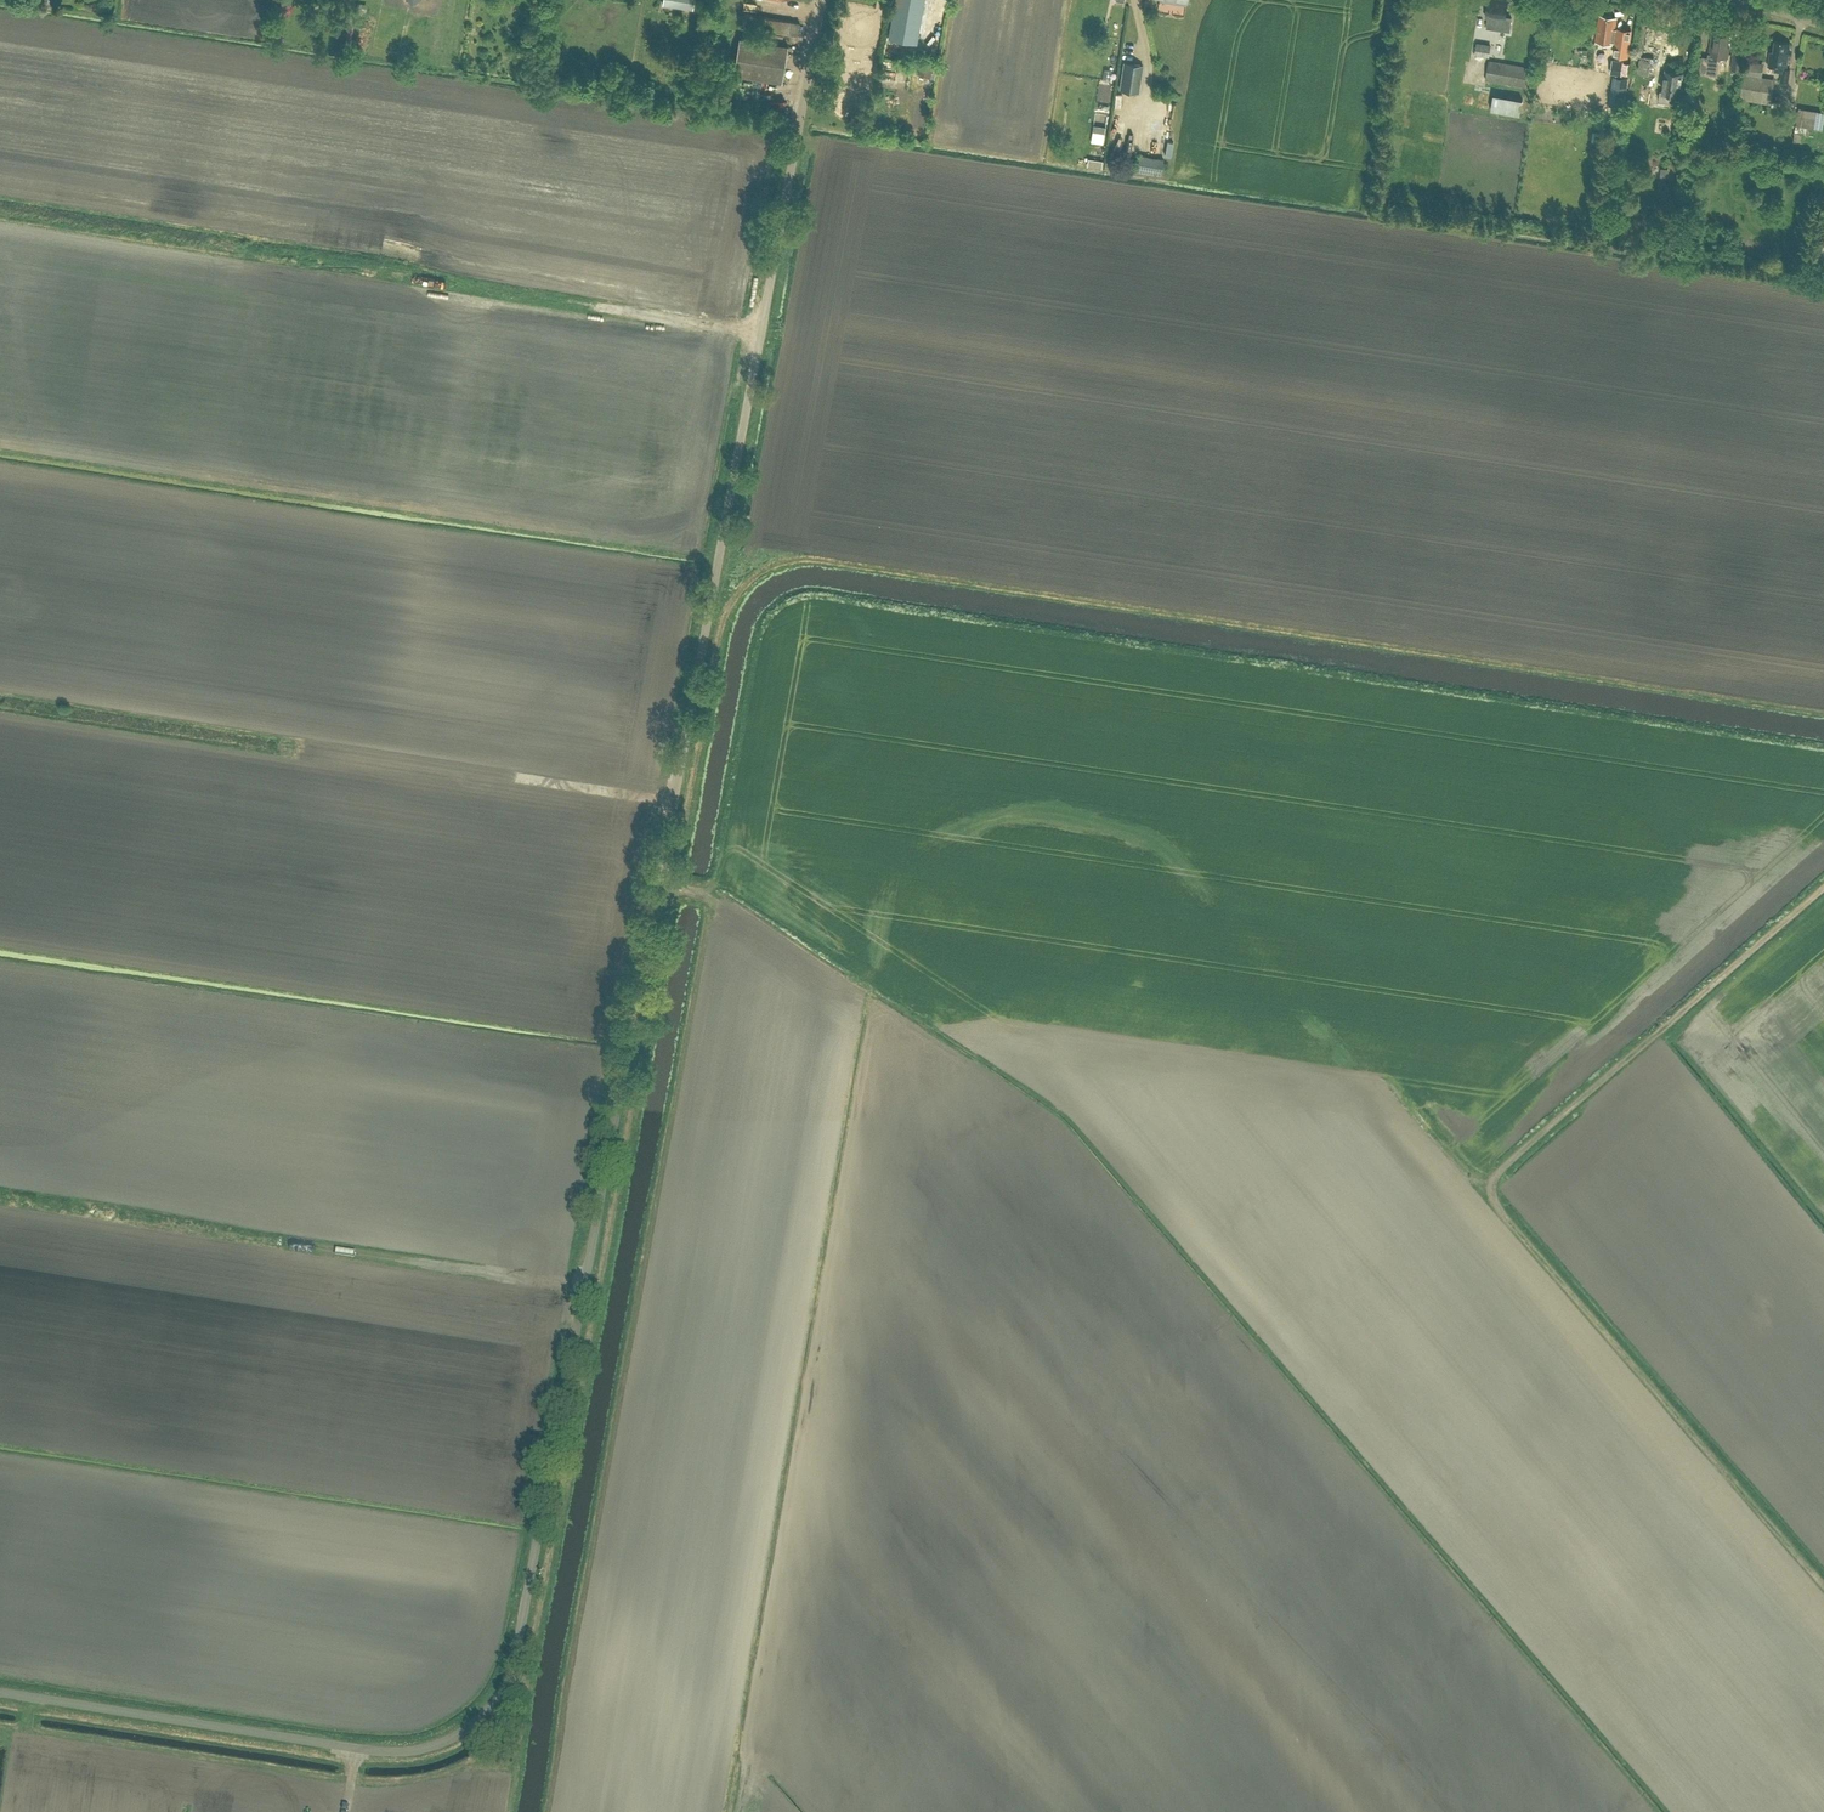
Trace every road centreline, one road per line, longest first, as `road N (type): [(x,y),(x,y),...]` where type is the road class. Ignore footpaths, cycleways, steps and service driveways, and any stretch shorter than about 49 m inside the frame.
road 1 (unclassified): [(822,0),(540,1525),(501,1693),(482,1719),(413,1753),(0,1694)]

